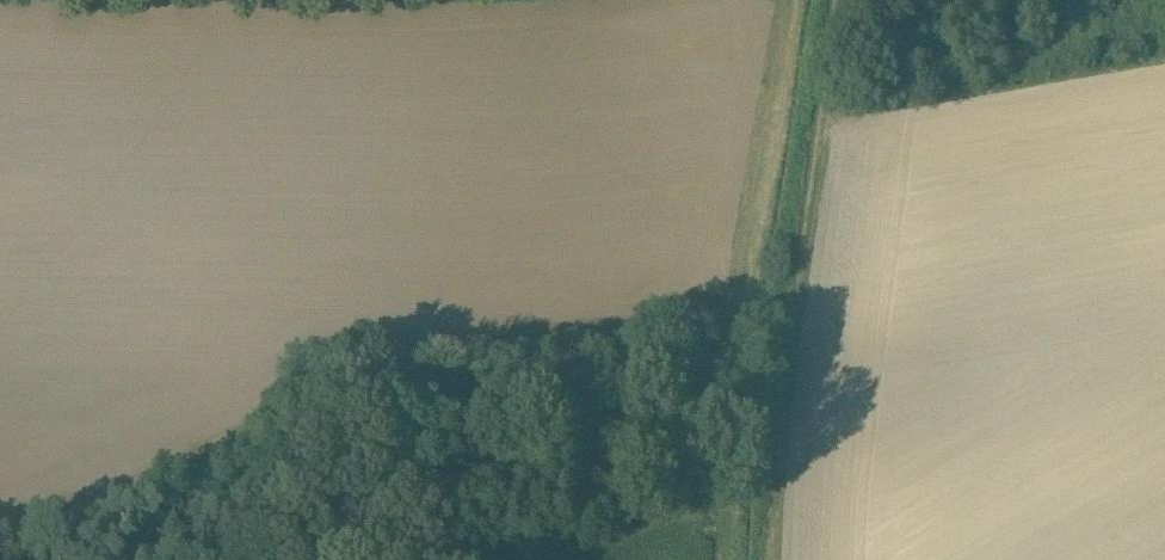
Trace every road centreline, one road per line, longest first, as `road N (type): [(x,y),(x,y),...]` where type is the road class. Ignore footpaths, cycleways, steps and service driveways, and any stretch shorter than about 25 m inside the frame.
road 1 (track): [(774,559),(783,413),(840,0)]

